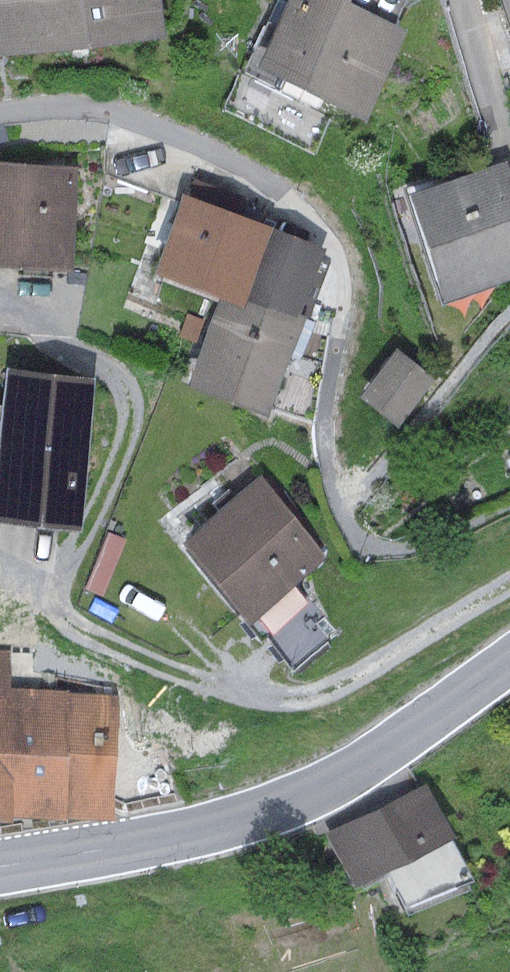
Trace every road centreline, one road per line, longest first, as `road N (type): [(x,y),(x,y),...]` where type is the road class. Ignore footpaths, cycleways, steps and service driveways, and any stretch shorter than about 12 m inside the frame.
road 1 (residential): [(509,583),(342,686),(307,697),(265,698),(186,676),(75,627),(60,602),(64,578),(124,441),(130,396),(112,372),(0,309)]
road 2 (secondary): [(0,866),(159,838),(306,792),(380,753),(509,659)]
road 3 (residential): [(0,113),(112,109),(231,160),(321,229),(342,265),(345,300)]

